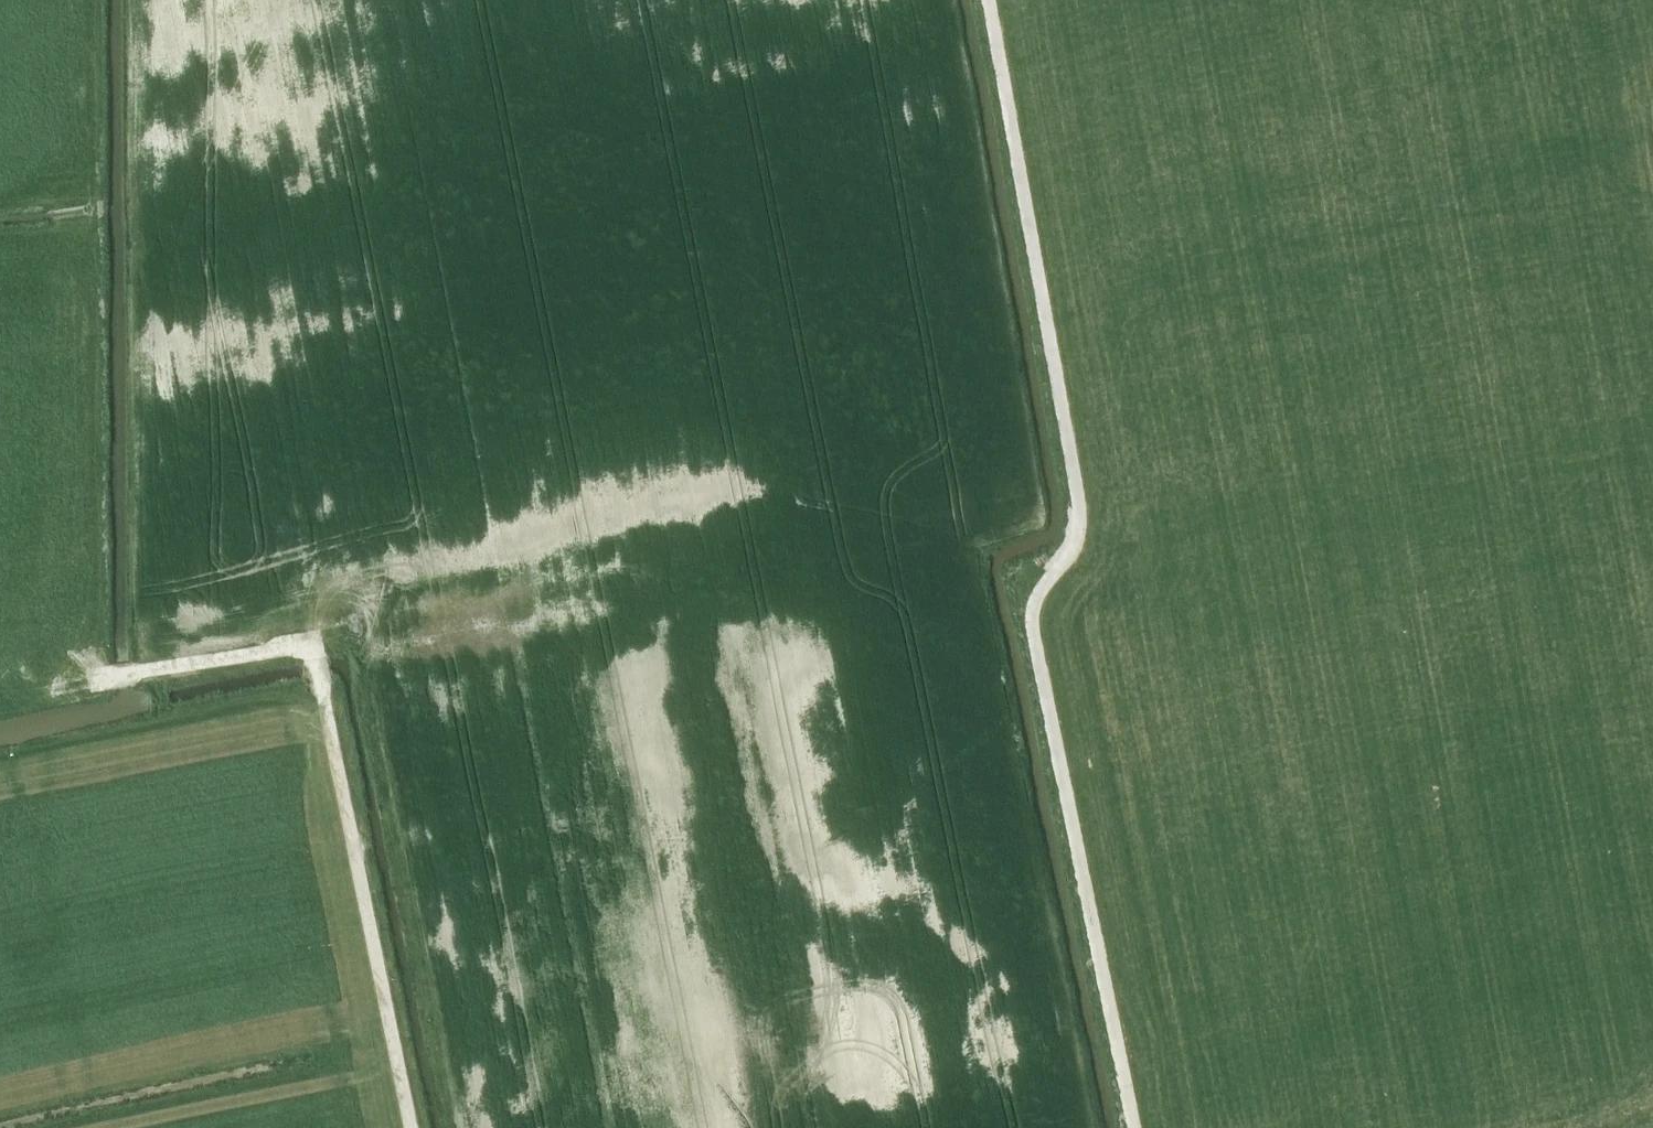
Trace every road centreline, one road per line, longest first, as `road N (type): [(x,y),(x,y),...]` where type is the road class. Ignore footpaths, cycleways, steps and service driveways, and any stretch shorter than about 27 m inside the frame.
road 1 (track): [(1135,1127),(1035,629),(1037,607),(1080,547),(1081,520),(989,0)]

